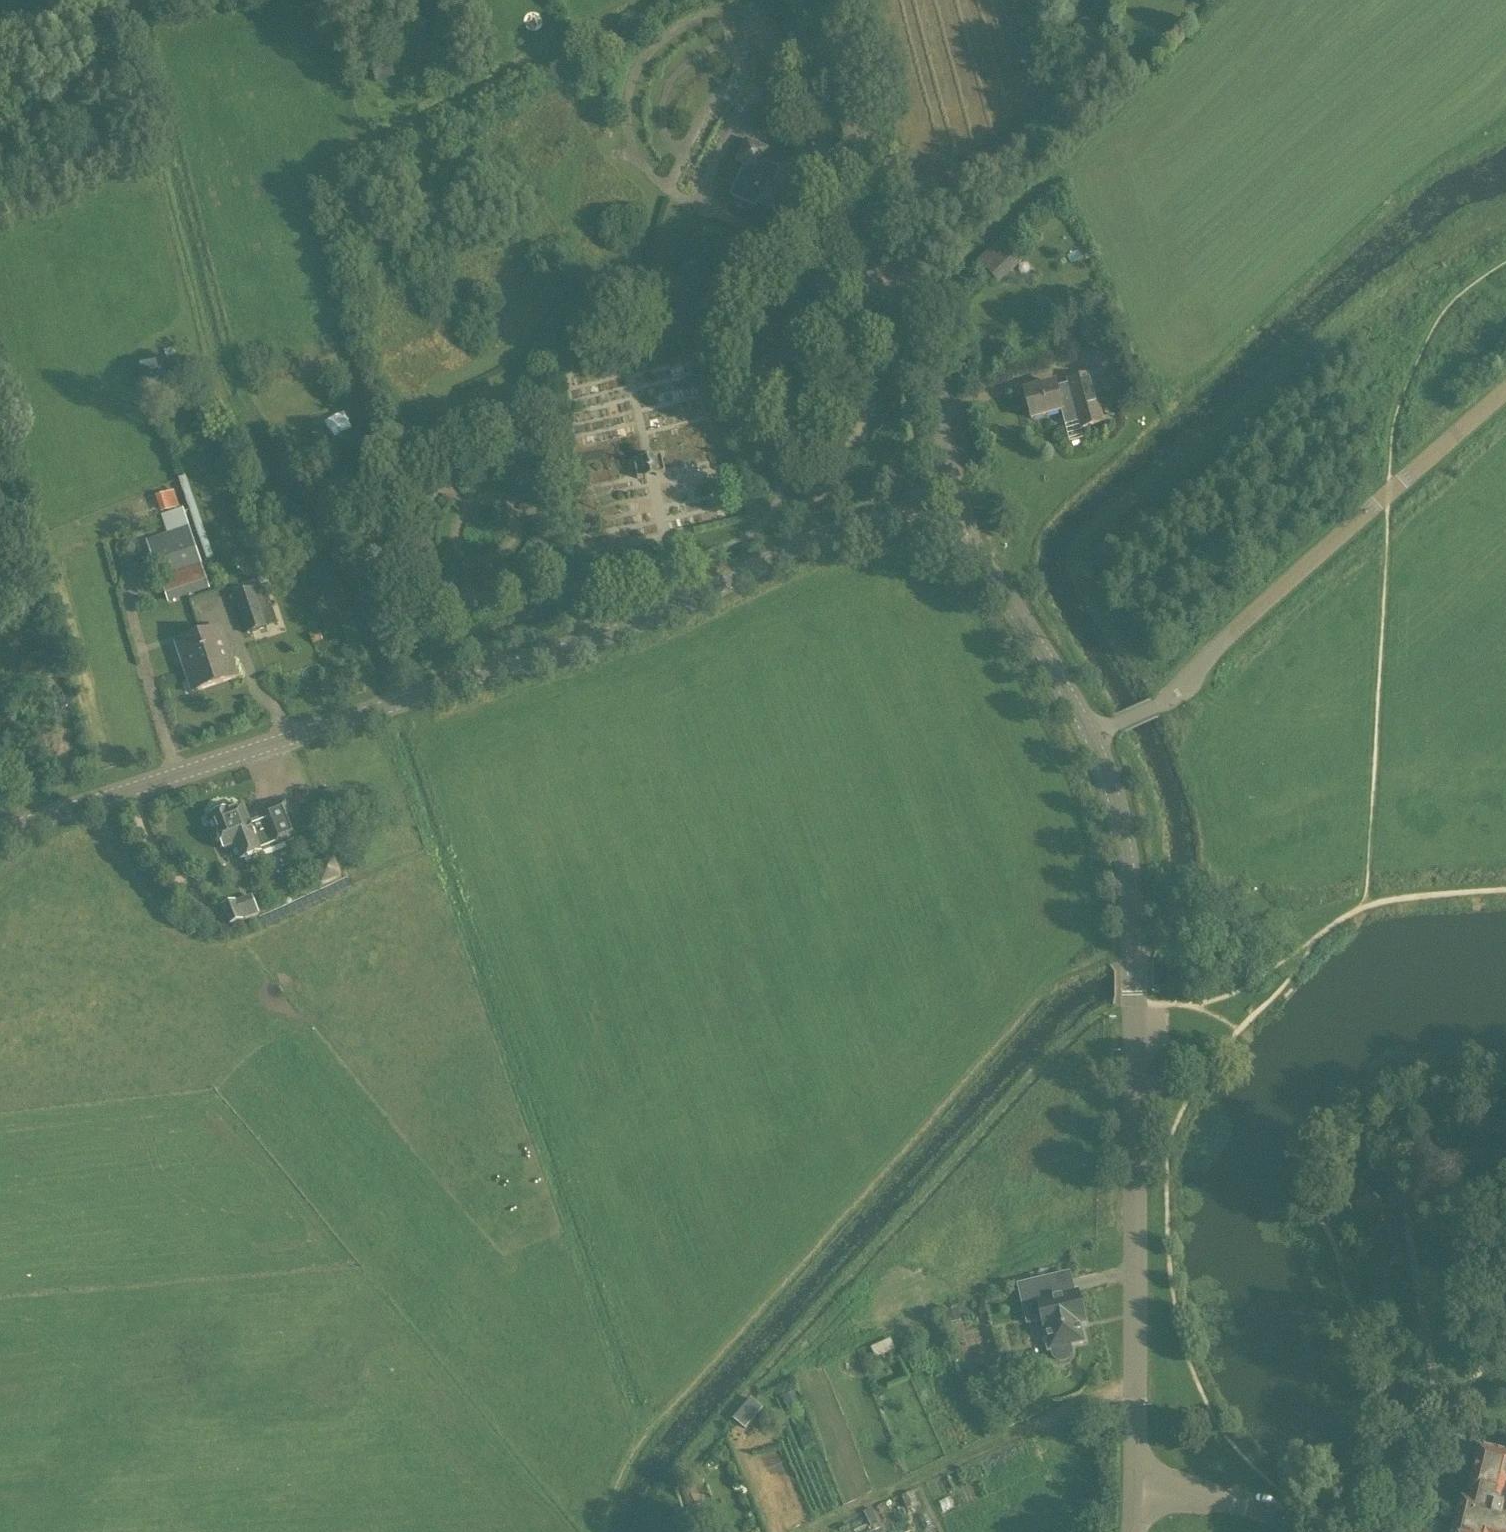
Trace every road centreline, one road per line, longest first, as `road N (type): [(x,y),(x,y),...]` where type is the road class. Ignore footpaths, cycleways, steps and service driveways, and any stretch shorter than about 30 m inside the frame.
road 1 (tertiary): [(0,829),(596,639),(823,538),(898,523)]
road 2 (track): [(1166,703),(1085,582),(1080,552),(1448,239),(1505,211)]
road 3 (unclassified): [(1091,737),(1178,693),(1206,656),(1505,393)]
road 4 (residential): [(1134,1483),(1134,999)]
road 5 (tertiary): [(949,462),(821,0)]
road 6 (track): [(1135,1388),(1022,1427),(808,1531)]
road 7 (unclassified): [(1134,999),(1123,839),(1091,737)]
road 8 (residential): [(1350,1531),(1134,1483)]
road 9 (unclassified): [(1091,737),(976,556)]

